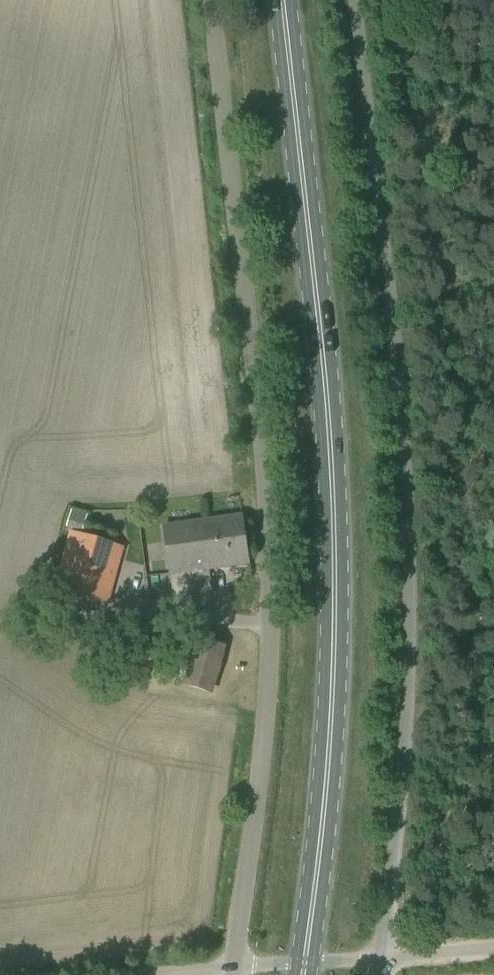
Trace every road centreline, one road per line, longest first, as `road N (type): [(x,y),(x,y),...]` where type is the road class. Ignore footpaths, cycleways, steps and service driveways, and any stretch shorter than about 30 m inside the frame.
road 1 (unclassified): [(235,968),(270,631),(267,509),(209,0)]
road 2 (primary): [(307,961),(333,663),(330,437),(282,0)]
road 3 (unclassified): [(378,958),(410,749),(410,558),(399,374),(355,0)]

